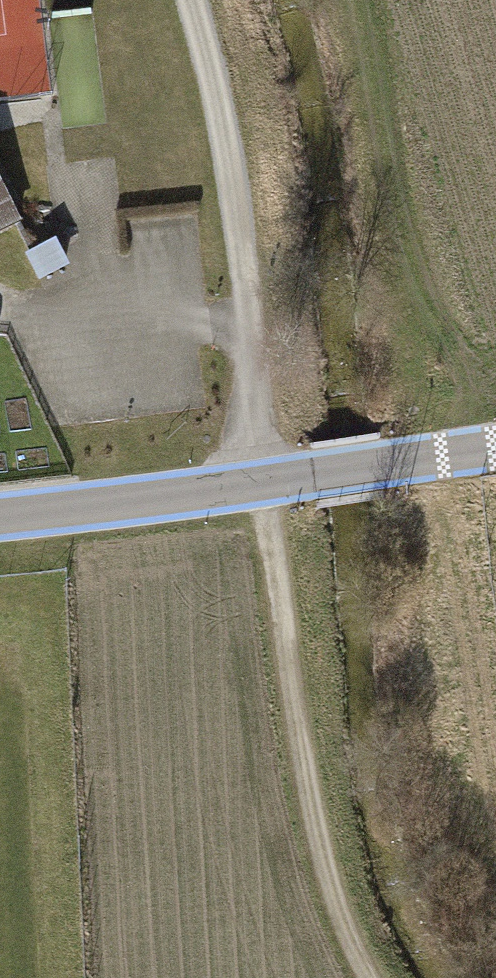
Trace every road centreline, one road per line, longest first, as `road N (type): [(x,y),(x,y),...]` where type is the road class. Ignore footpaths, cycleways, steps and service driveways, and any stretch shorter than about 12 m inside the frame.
road 1 (track): [(191,0),(226,130),(263,484),(328,878),(370,977)]
road 2 (tertiary): [(495,447),(0,516)]

